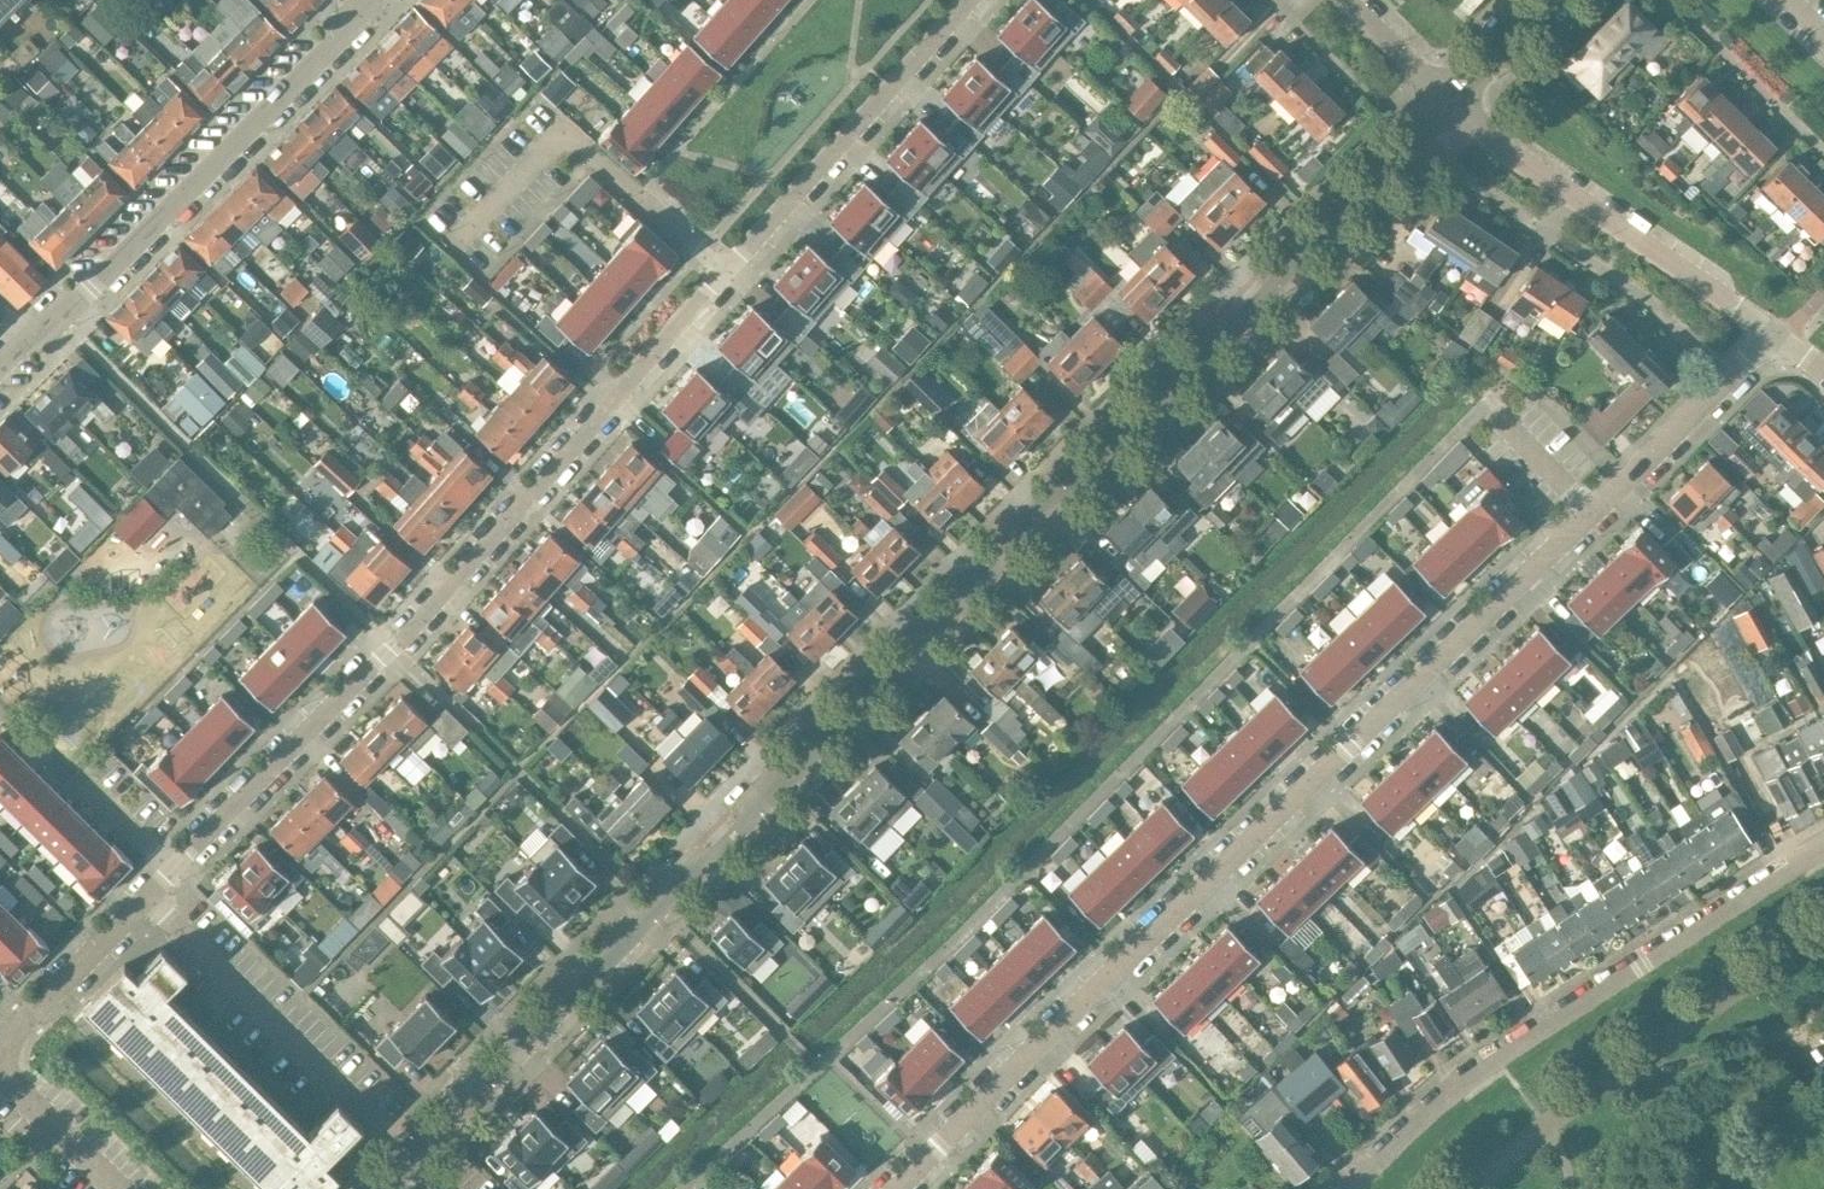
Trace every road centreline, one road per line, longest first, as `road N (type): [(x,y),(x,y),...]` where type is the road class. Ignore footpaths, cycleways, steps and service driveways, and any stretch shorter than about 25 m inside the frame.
road 1 (unclassified): [(376,1188),(1446,102)]
road 2 (residential): [(0,1048),(393,648),(966,0)]
road 3 (residential): [(909,1188),(1589,510),(1776,335)]
road 4 (residential): [(1350,1188),(1451,1088),(1823,845)]
road 5 (residential): [(0,366),(92,288),(363,0)]
road 6 (residential): [(1472,1188),(1644,1050),(1823,933)]
road 7 (residential): [(1776,335),(1446,102)]
road 8 (residential): [(117,1188),(0,1069)]
road 9 (residential): [(1446,102),(1345,0)]
road 10 (unclassified): [(1446,102),(1547,0)]

